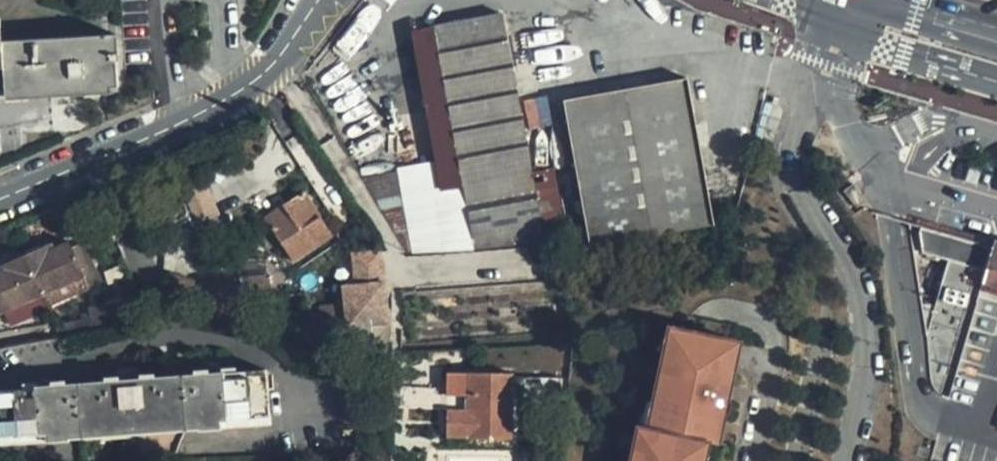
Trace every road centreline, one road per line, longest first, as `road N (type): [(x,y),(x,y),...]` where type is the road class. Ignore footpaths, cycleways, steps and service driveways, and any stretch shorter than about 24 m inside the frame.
road 1 (residential): [(321,0),(284,51),(229,97),(0,199)]

